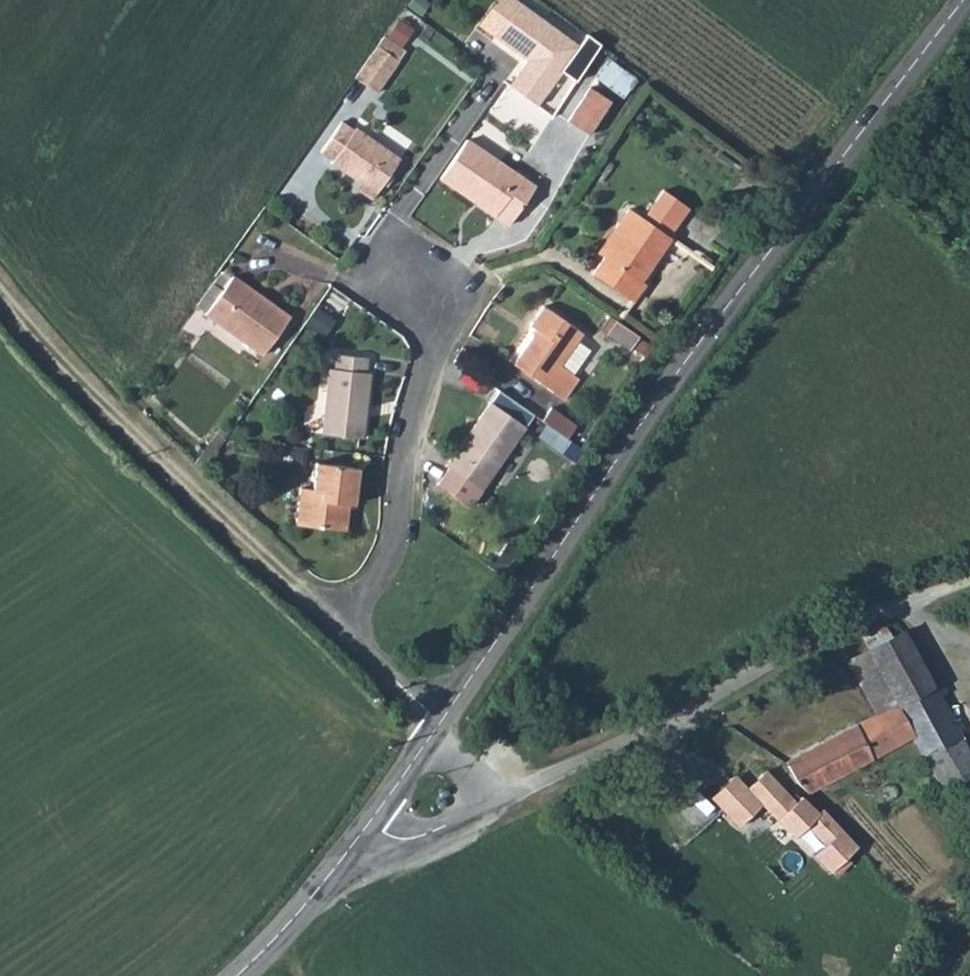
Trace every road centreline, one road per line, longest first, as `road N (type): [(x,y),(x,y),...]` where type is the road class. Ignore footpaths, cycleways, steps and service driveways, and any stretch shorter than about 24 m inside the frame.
road 1 (tertiary): [(445,721),(596,491),(966,0)]
road 2 (residential): [(445,721),(344,621),(391,556),(404,449),(432,345),(409,259)]
road 3 (track): [(344,621),(113,412),(0,296)]
road 4 (track): [(969,585),(872,618),(600,760)]
road 5 (unclassified): [(600,760),(425,838),(389,841),(368,831)]
road 6 (tertiary): [(237,975),(368,831)]
road 7 (tertiary): [(368,831),(445,721)]

